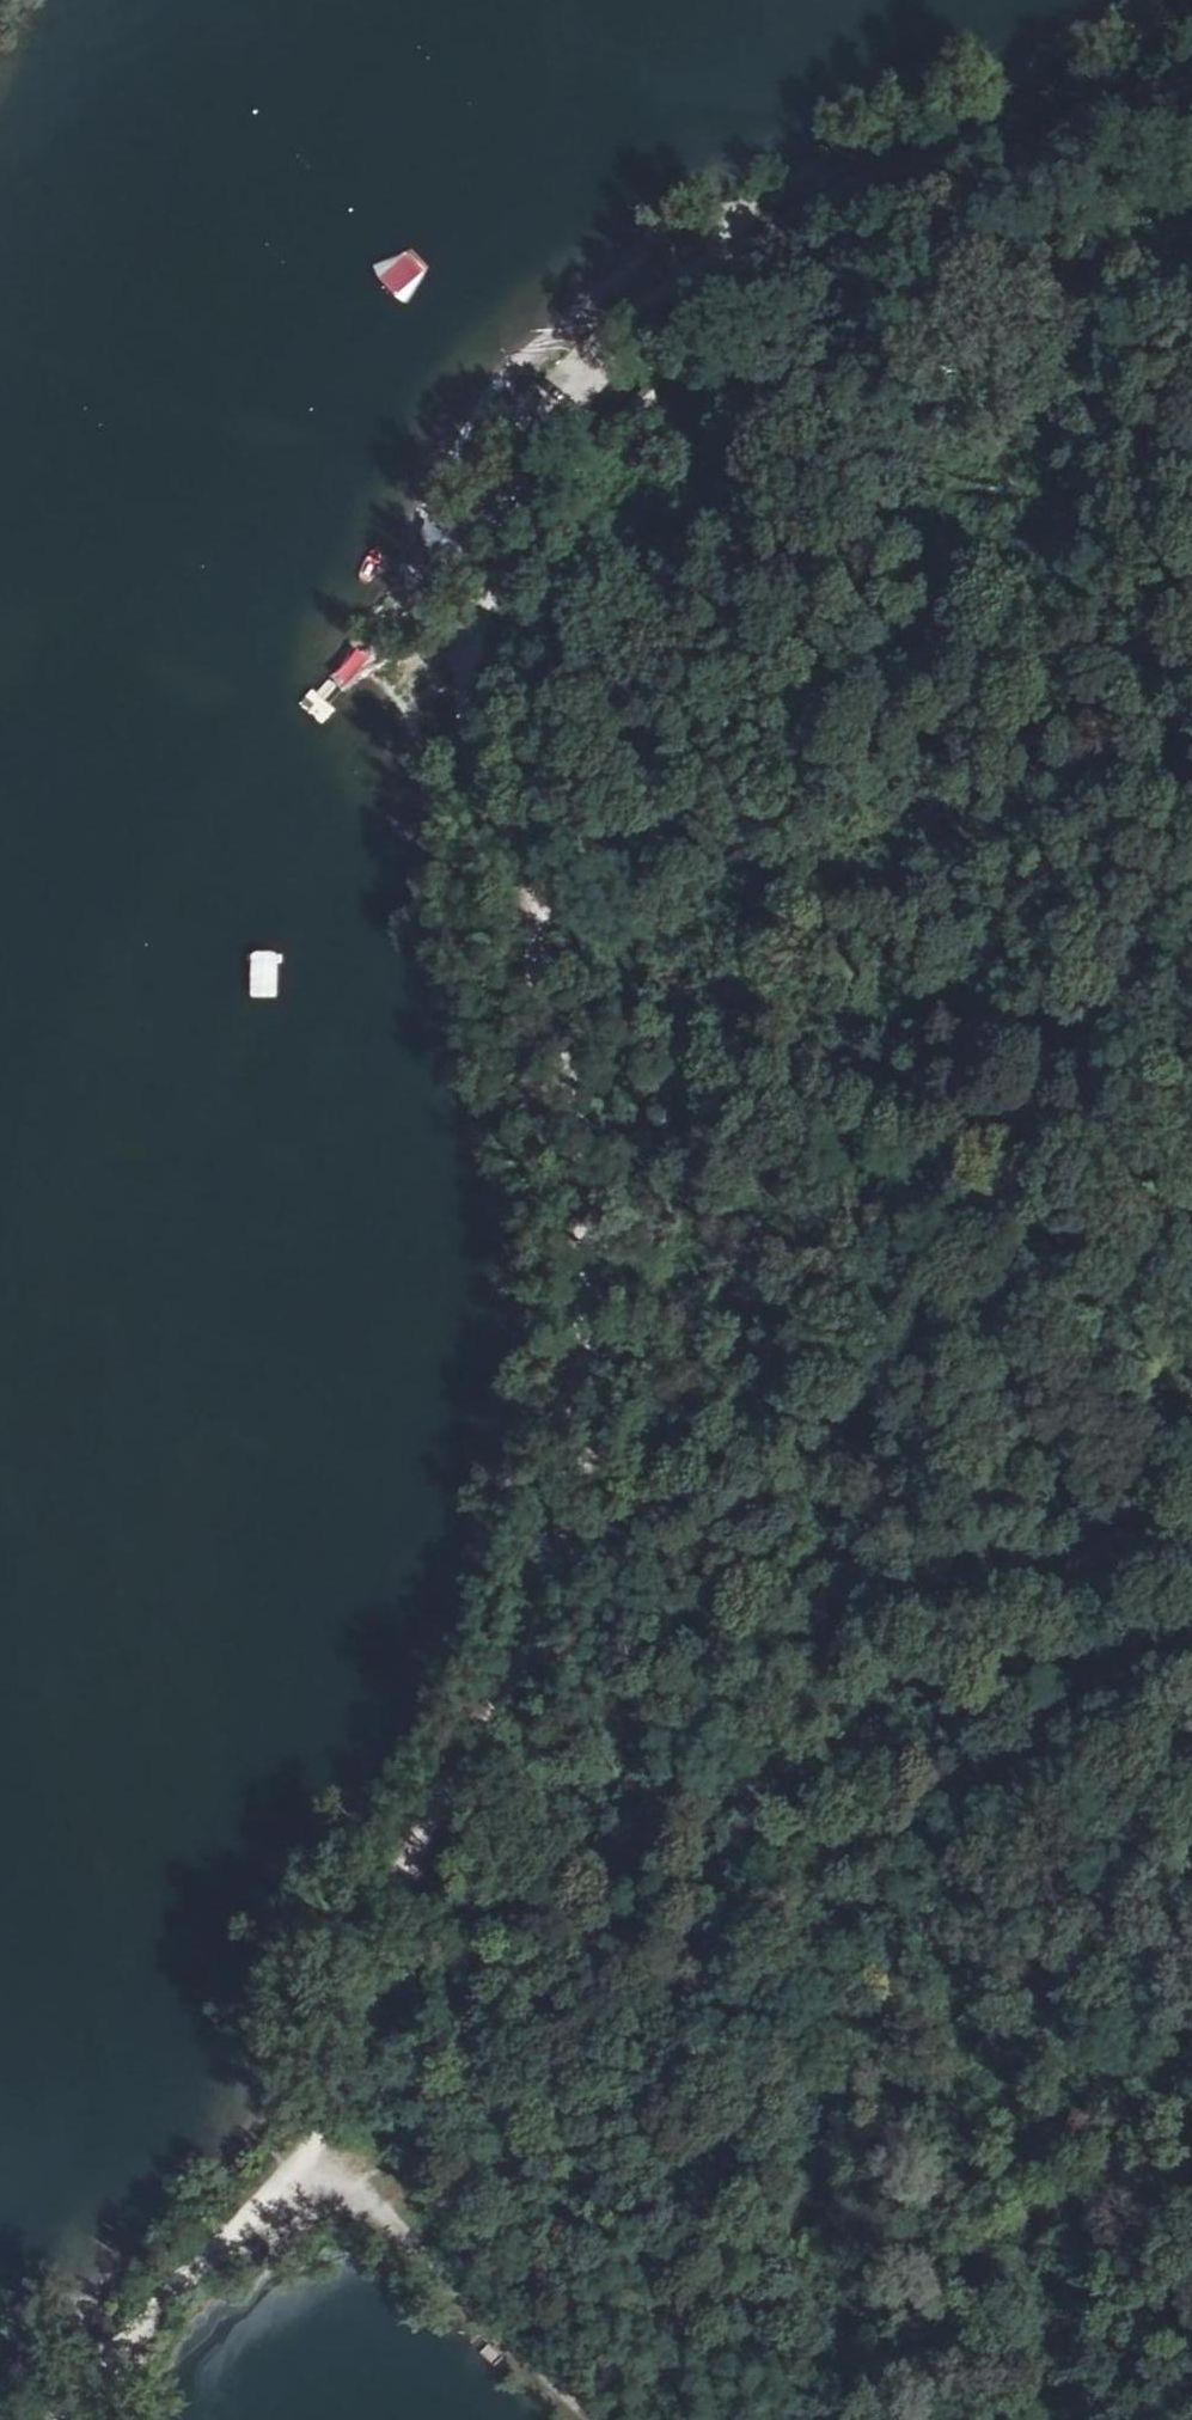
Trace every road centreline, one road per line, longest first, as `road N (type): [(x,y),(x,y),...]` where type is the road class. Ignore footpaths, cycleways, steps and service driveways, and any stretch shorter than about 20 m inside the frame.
road 1 (track): [(68,2419),(196,2268),(317,2152),(408,1857),(544,1631),(580,1532),(579,1113),(537,991),(530,915),(451,736),(457,670),(551,418),(652,293),(737,219),(1033,124),(1191,36)]
road 2 (track): [(585,2419),(317,2152)]

